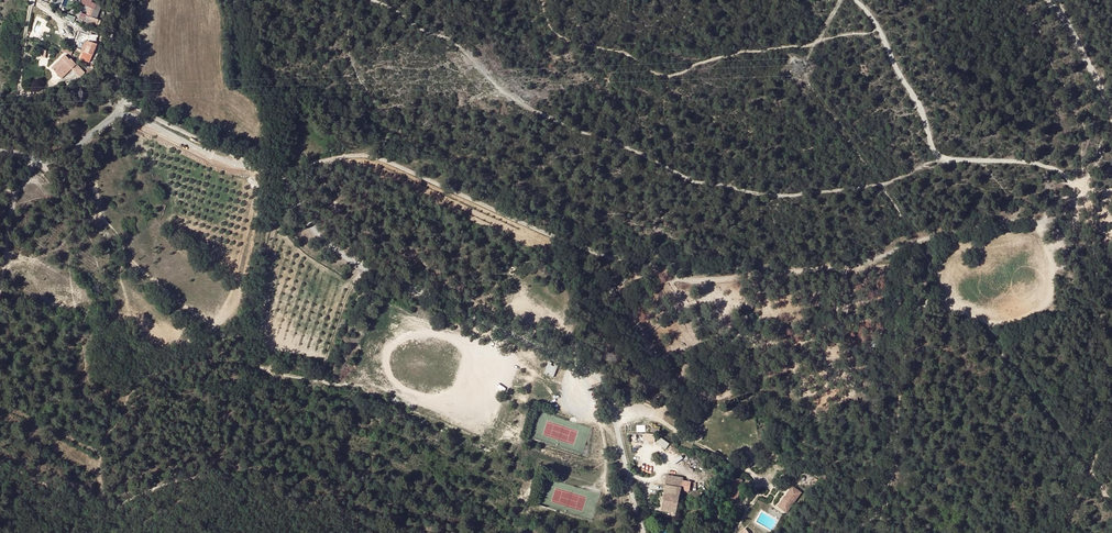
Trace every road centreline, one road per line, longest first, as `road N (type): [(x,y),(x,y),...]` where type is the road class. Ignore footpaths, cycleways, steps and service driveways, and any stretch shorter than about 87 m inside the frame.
road 1 (unclassified): [(276,174),(370,154),(680,281),(790,276),(882,259),(987,227),(1074,226),(1088,224),(1087,202)]
road 2 (track): [(947,160),(876,185),(805,194),(693,181),(525,106),(454,43),(374,0)]
road 3 (unclassified): [(276,174),(316,232),(350,260),(583,366),(604,384),(612,408)]
road 4 (track): [(393,532),(221,475),(174,477),(103,507),(0,457)]
road 5 (track): [(877,31),(738,52),(666,76),(560,38),(539,0)]
road 6 (track): [(1084,191),(1072,173),(1054,166),(947,160),(932,152),(917,100),(855,0)]
road 7 (track): [(349,0),(356,76),(387,121),(365,155)]
road 8 (unclassified): [(116,114),(228,163),(249,163)]
road 9 (unclassified): [(249,163),(121,100)]
road 10 (track): [(1047,0),(1096,73),(1111,122)]
road 11 (tertiary): [(0,151),(58,158),(116,114)]
road 12 (unclassified): [(644,532),(612,408)]
road 13 (track): [(15,153),(0,279)]

